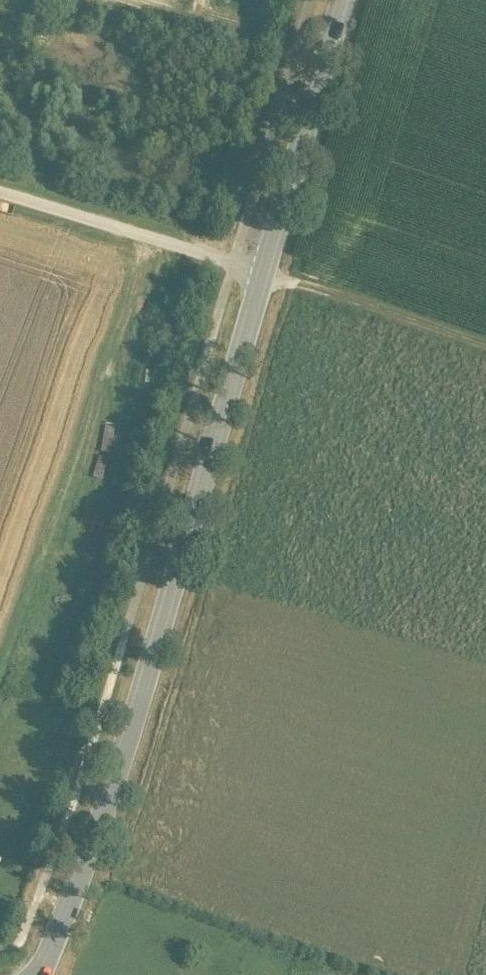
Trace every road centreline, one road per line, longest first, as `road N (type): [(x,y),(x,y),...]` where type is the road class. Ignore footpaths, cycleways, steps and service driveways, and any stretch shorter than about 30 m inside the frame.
road 1 (unclassified): [(36,974),(114,772),(343,0)]
road 2 (track): [(485,354),(264,276)]

